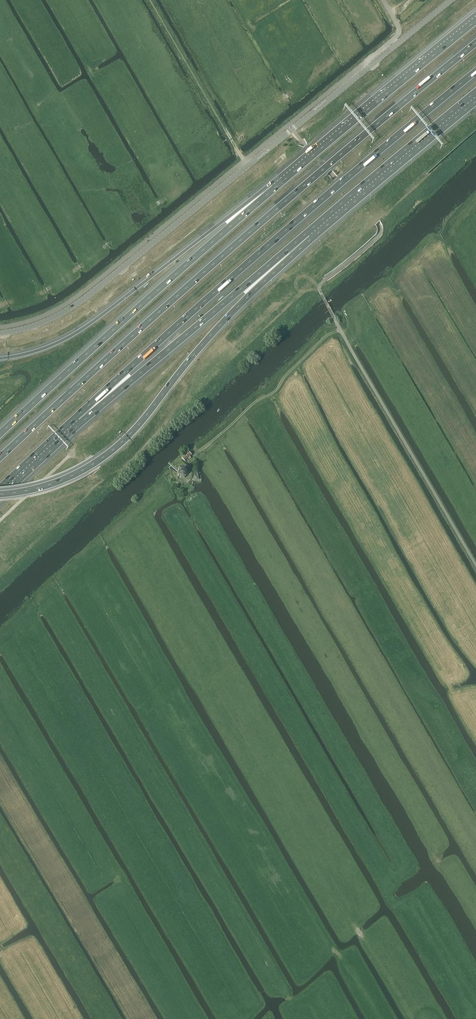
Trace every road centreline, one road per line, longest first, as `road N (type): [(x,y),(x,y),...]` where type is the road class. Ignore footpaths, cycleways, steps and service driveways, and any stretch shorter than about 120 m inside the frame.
road 1 (motorway): [(475,43),(314,176),(0,457)]
road 2 (unclassified): [(452,0),(74,304),(0,333)]
road 3 (motorway): [(79,420),(228,280),(475,71)]
road 4 (motorway): [(0,494),(62,479),(113,449),(306,233)]
road 5 (motorway): [(275,188),(0,435)]
road 6 (motorway): [(275,188),(81,330),(0,359)]
road 7 (motorway): [(79,420),(306,233)]
road 8 (motorway): [(475,21),(275,188)]
road 9 (motorway): [(306,233),(475,92)]
road 10 (track): [(0,859),(95,1018)]

